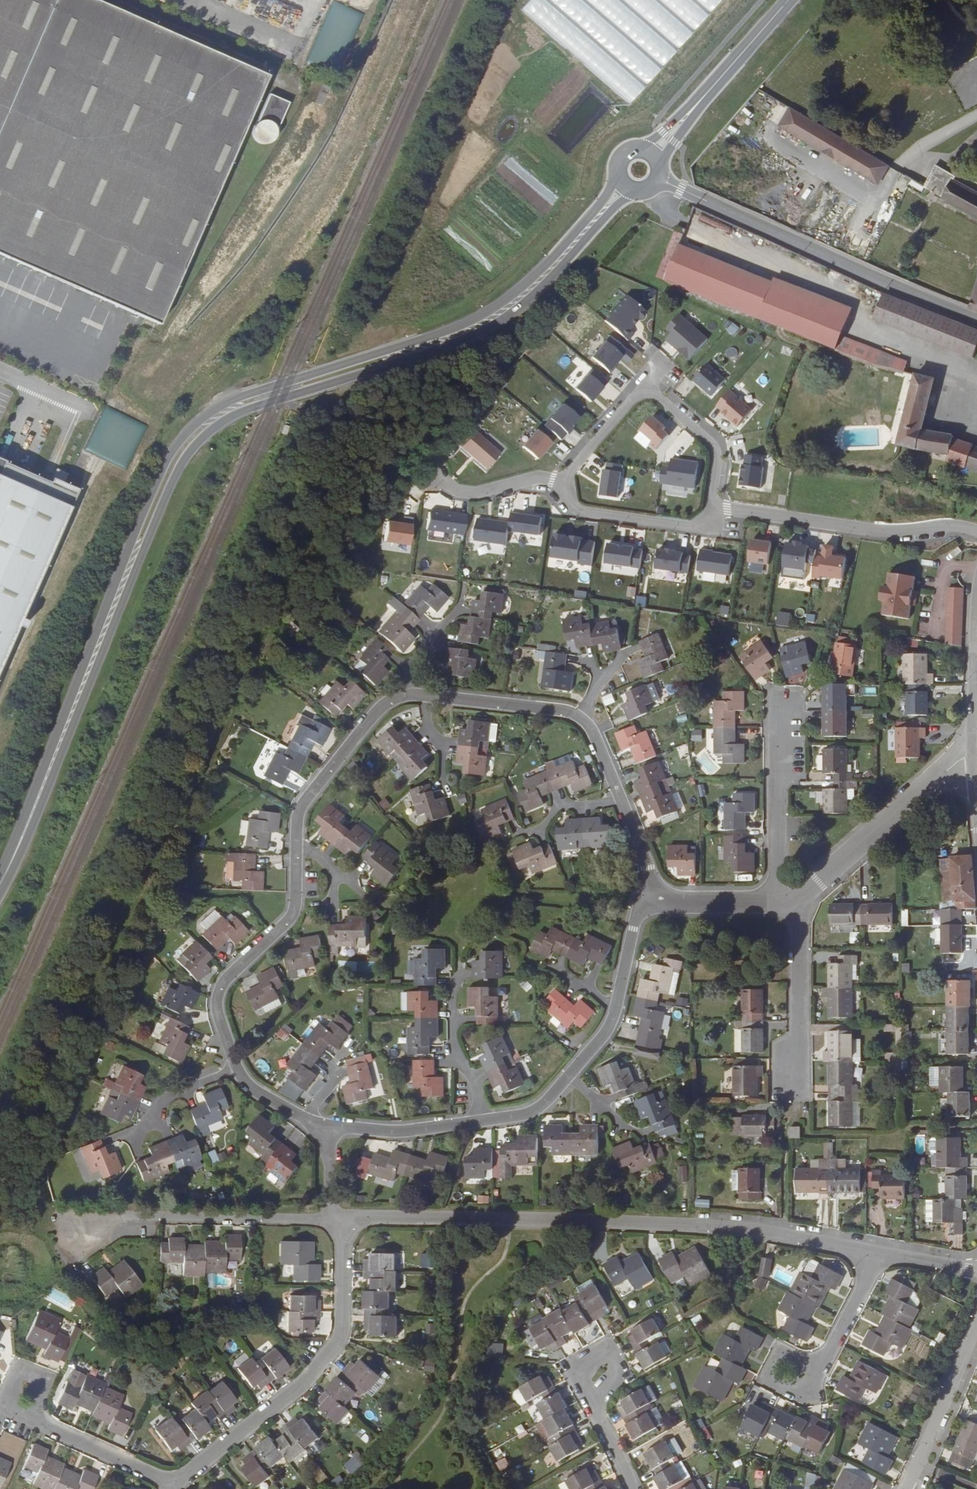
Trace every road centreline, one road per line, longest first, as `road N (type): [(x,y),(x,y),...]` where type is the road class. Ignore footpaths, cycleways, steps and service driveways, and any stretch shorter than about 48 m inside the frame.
road 1 (residential): [(649,900),(622,798),(584,717),(405,694),(381,709),(305,801),(291,918),(224,981),(217,999),(236,1070),(303,1120),(337,1127)]
road 2 (tertiary): [(616,174),(534,277),(480,316),(248,394),(201,419),(160,471),(114,610)]
road 3 (tertiary): [(114,610),(179,468),(213,428),(247,409),(497,325),(634,194)]
road 4 (residential): [(870,1253),(748,1230),(342,1218)]
road 5 (residential): [(337,1127),(404,1130),(536,1107),(617,1011),(635,927),(649,900)]
road 6 (tertiary): [(660,179),(976,320)]
road 7 (residential): [(342,1218),(342,1330),(326,1359),(175,1485)]
road 8 (tertiary): [(0,885),(114,610)]
road 9 (residential): [(559,488),(647,393),(712,445),(718,510)]
road 10 (residential): [(342,1218),(121,1213),(78,1228)]
road 11 (residential): [(718,510),(873,531),(976,532)]
road 12 (residential): [(971,751),(801,893)]
road 13 (residential): [(782,710),(780,899)]
road 14 (residential): [(795,1081),(804,1036),(801,893)]
road 15 (residential): [(976,1324),(906,1488)]
road 16 (residential): [(175,1485),(47,1426),(23,1398)]
road 17 (residential): [(559,488),(575,509),(684,527),(718,510)]
road 18 (residential): [(976,596),(971,751)]
road 19 (residential): [(870,1253),(866,1282),(829,1360),(798,1377)]
road 20 (residential): [(434,469),(462,491),(541,480),(559,488)]
road 21 (residential): [(780,899),(649,900)]
road 22 (residential): [(634,1488),(600,1412),(598,1375)]

